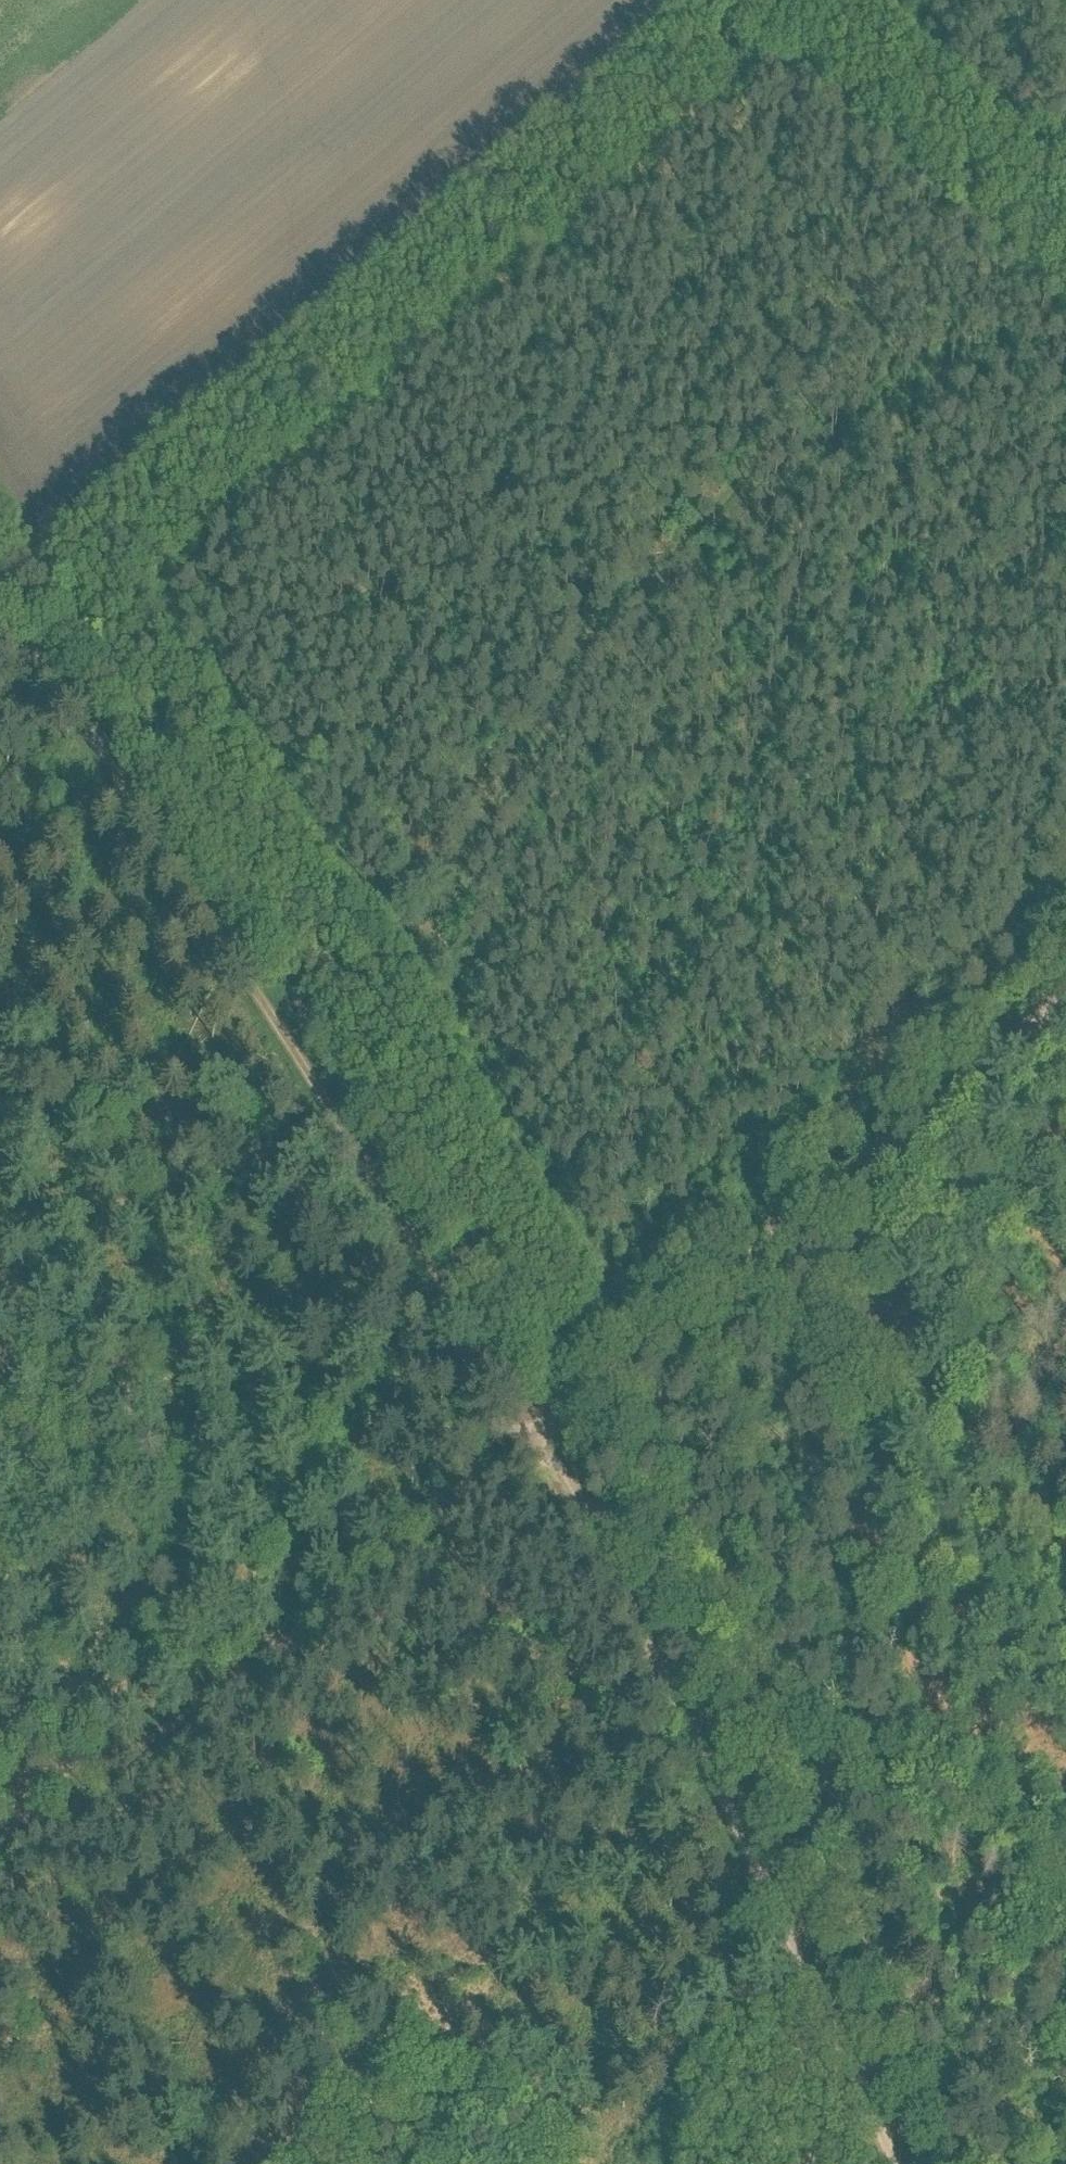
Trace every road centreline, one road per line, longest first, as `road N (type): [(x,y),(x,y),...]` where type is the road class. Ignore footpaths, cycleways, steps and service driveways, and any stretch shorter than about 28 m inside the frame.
road 1 (track): [(0,587),(542,1435),(892,2163)]
road 2 (track): [(286,1038),(399,941),(540,730),(1007,162),(1065,68)]
road 3 (track): [(0,1832),(156,1748),(244,1684),(712,1285)]
road 4 (track): [(712,1285),(1065,991)]

